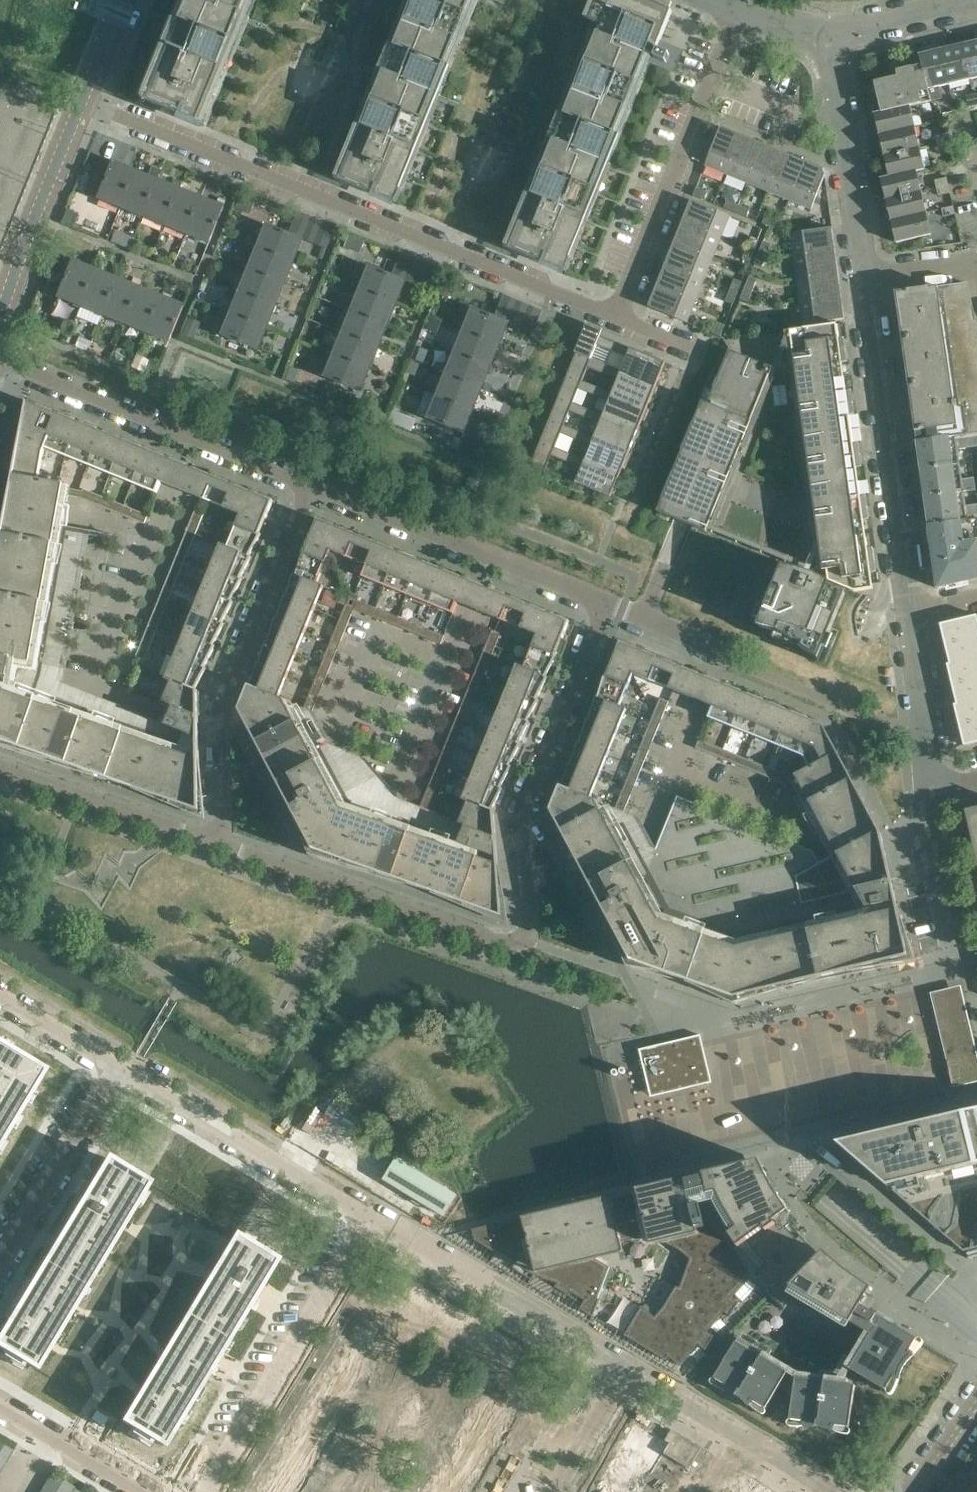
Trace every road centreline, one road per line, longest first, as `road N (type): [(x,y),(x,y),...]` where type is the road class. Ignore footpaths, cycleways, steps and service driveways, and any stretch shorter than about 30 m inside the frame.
road 1 (residential): [(610,603),(521,815),(530,932),(523,939),(503,943),(218,843)]
road 2 (residential): [(616,317),(82,105)]
road 3 (residential): [(310,484),(219,708),(218,843)]
road 4 (residential): [(912,613),(865,279)]
road 5 (residential): [(0,354),(310,484)]
road 6 (residential): [(170,1491),(341,1205)]
road 7 (residential): [(616,317),(740,8)]
road 8 (residential): [(310,484),(610,603)]
road 9 (residential): [(615,1365),(341,1205)]
road 10 (residential): [(103,1069),(341,1205)]
road 11 (residential): [(824,1491),(615,1365)]
road 12 (residential): [(865,279),(831,38)]
road 13 (residential): [(218,843),(0,764)]
road 14 (tertiary): [(0,309),(82,105)]
road 15 (residential): [(0,1244),(103,1069)]
road 16 (residential): [(926,792),(912,613)]
road 17 (residential): [(972,954),(953,944),(933,879),(926,792)]
road 18 (tertiary): [(831,38),(976,3)]
road 19 (residential): [(128,1491),(0,1415)]
road 20 (residential): [(615,1365),(544,1491)]
road 21 (residential): [(0,1002),(103,1069)]

